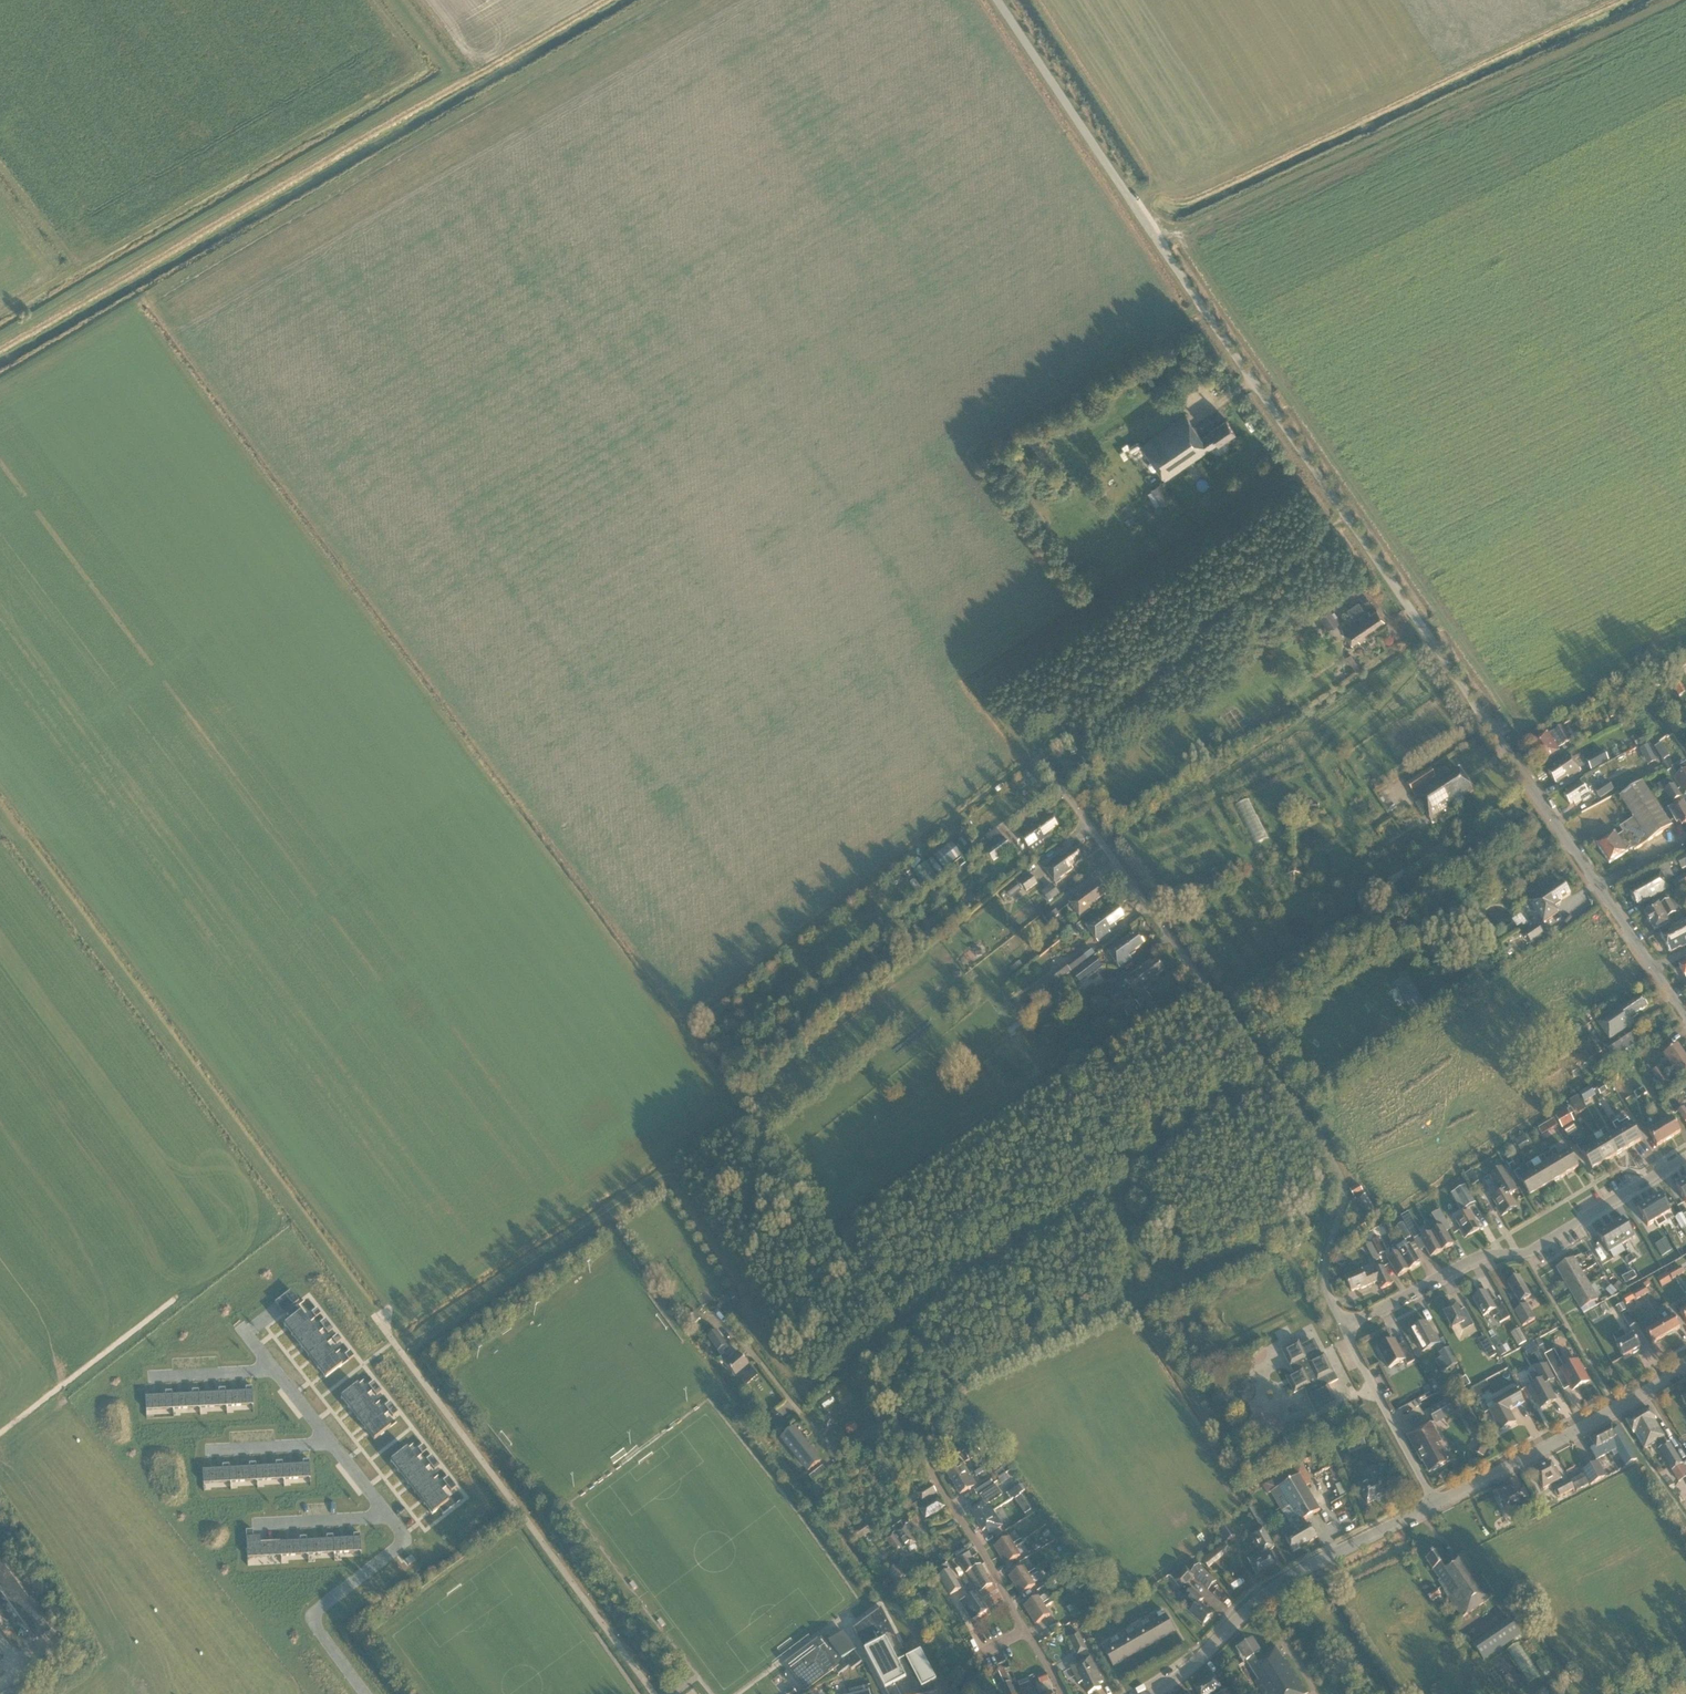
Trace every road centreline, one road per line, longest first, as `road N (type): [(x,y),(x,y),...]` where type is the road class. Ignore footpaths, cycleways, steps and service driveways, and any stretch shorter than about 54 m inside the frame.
road 1 (unclassified): [(1599,885),(999,0)]
road 2 (residential): [(1345,1328),(1324,1280),(1343,1204),(1338,1170),(1041,762)]
road 3 (residential): [(1061,1693),(909,1430),(887,1425),(830,1447),(762,1363)]
road 4 (residential): [(1345,1328),(1482,1255),(1525,1254),(1685,1157)]
road 5 (tertiary): [(1154,1693),(1281,1584),(1435,1505)]
road 6 (tertiary): [(1435,1505),(1685,1369)]
road 7 (residential): [(1435,1505),(1345,1328)]

